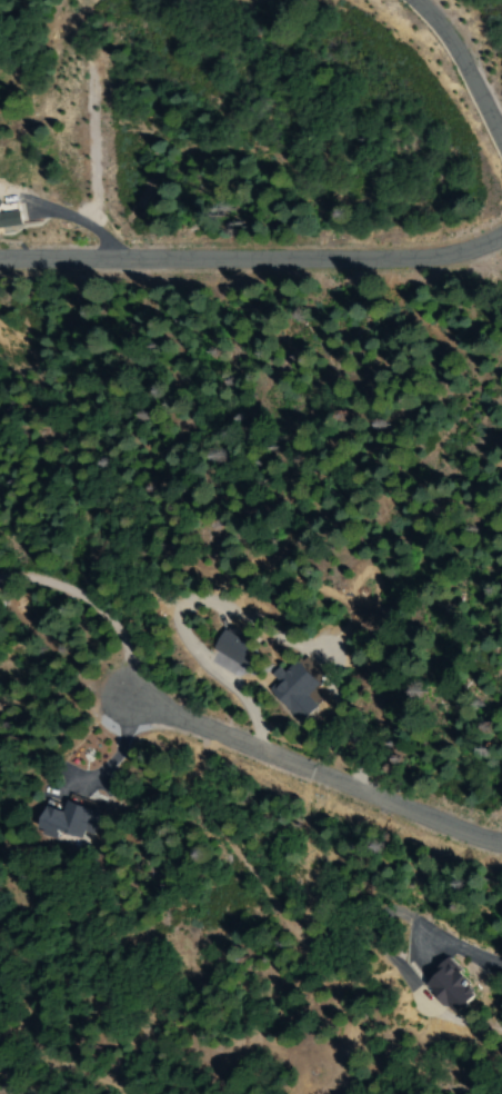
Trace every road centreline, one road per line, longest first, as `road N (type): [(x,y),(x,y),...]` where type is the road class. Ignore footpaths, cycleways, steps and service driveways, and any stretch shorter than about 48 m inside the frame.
road 1 (residential): [(501,238),(448,263),(0,262)]
road 2 (residential): [(132,693),(501,841)]
road 3 (residential): [(501,130),(466,53),(425,0)]

